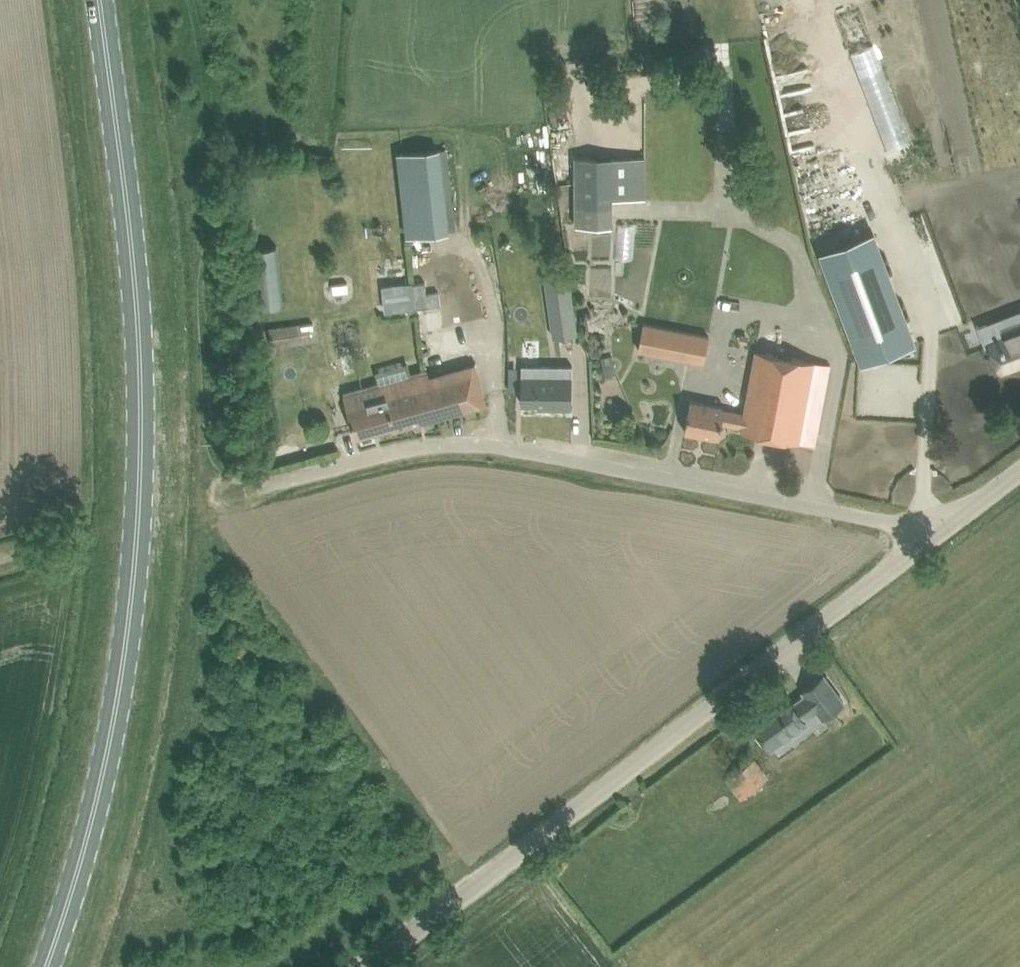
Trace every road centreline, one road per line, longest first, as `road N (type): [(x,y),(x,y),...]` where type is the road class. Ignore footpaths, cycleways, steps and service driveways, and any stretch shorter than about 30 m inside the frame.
road 1 (primary): [(44,966),(106,755),(138,516),(139,338),(99,0)]
road 2 (unclassified): [(369,966),(941,530)]
road 3 (unclassified): [(261,487),(381,455),(468,443),(941,530)]
road 4 (track): [(257,501),(231,513),(216,505),(212,484),(240,476),(261,487)]

